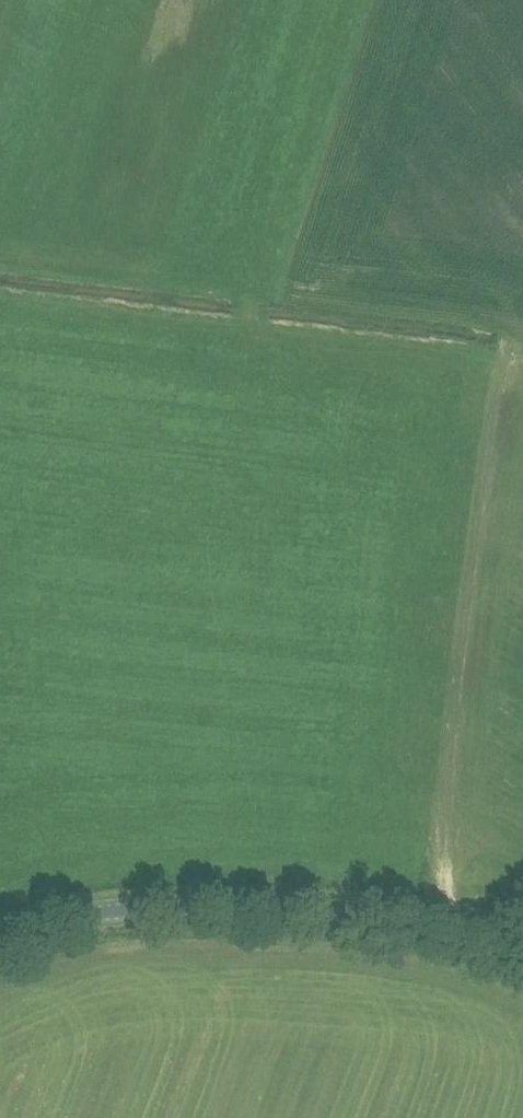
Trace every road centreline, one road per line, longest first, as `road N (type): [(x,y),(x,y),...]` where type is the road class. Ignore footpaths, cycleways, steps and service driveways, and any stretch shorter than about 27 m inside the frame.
road 1 (tertiary): [(522,954),(412,923),(309,911),(103,915),(0,945)]

